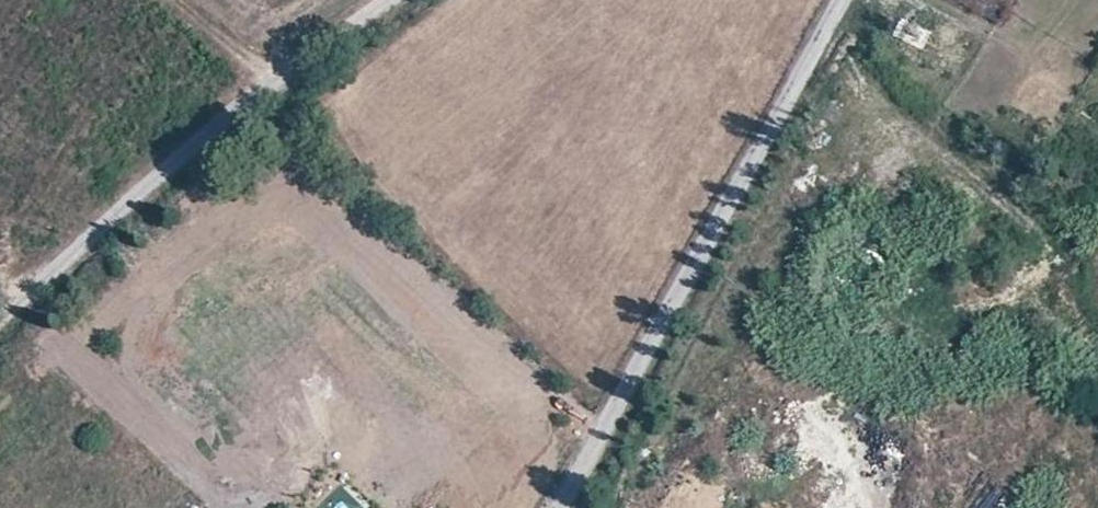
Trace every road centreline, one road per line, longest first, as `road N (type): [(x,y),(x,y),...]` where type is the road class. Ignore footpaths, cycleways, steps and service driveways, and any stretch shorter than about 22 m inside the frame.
road 1 (unclassified): [(845,0),(559,507)]
road 2 (unclassified): [(0,324),(250,106),(397,0)]

